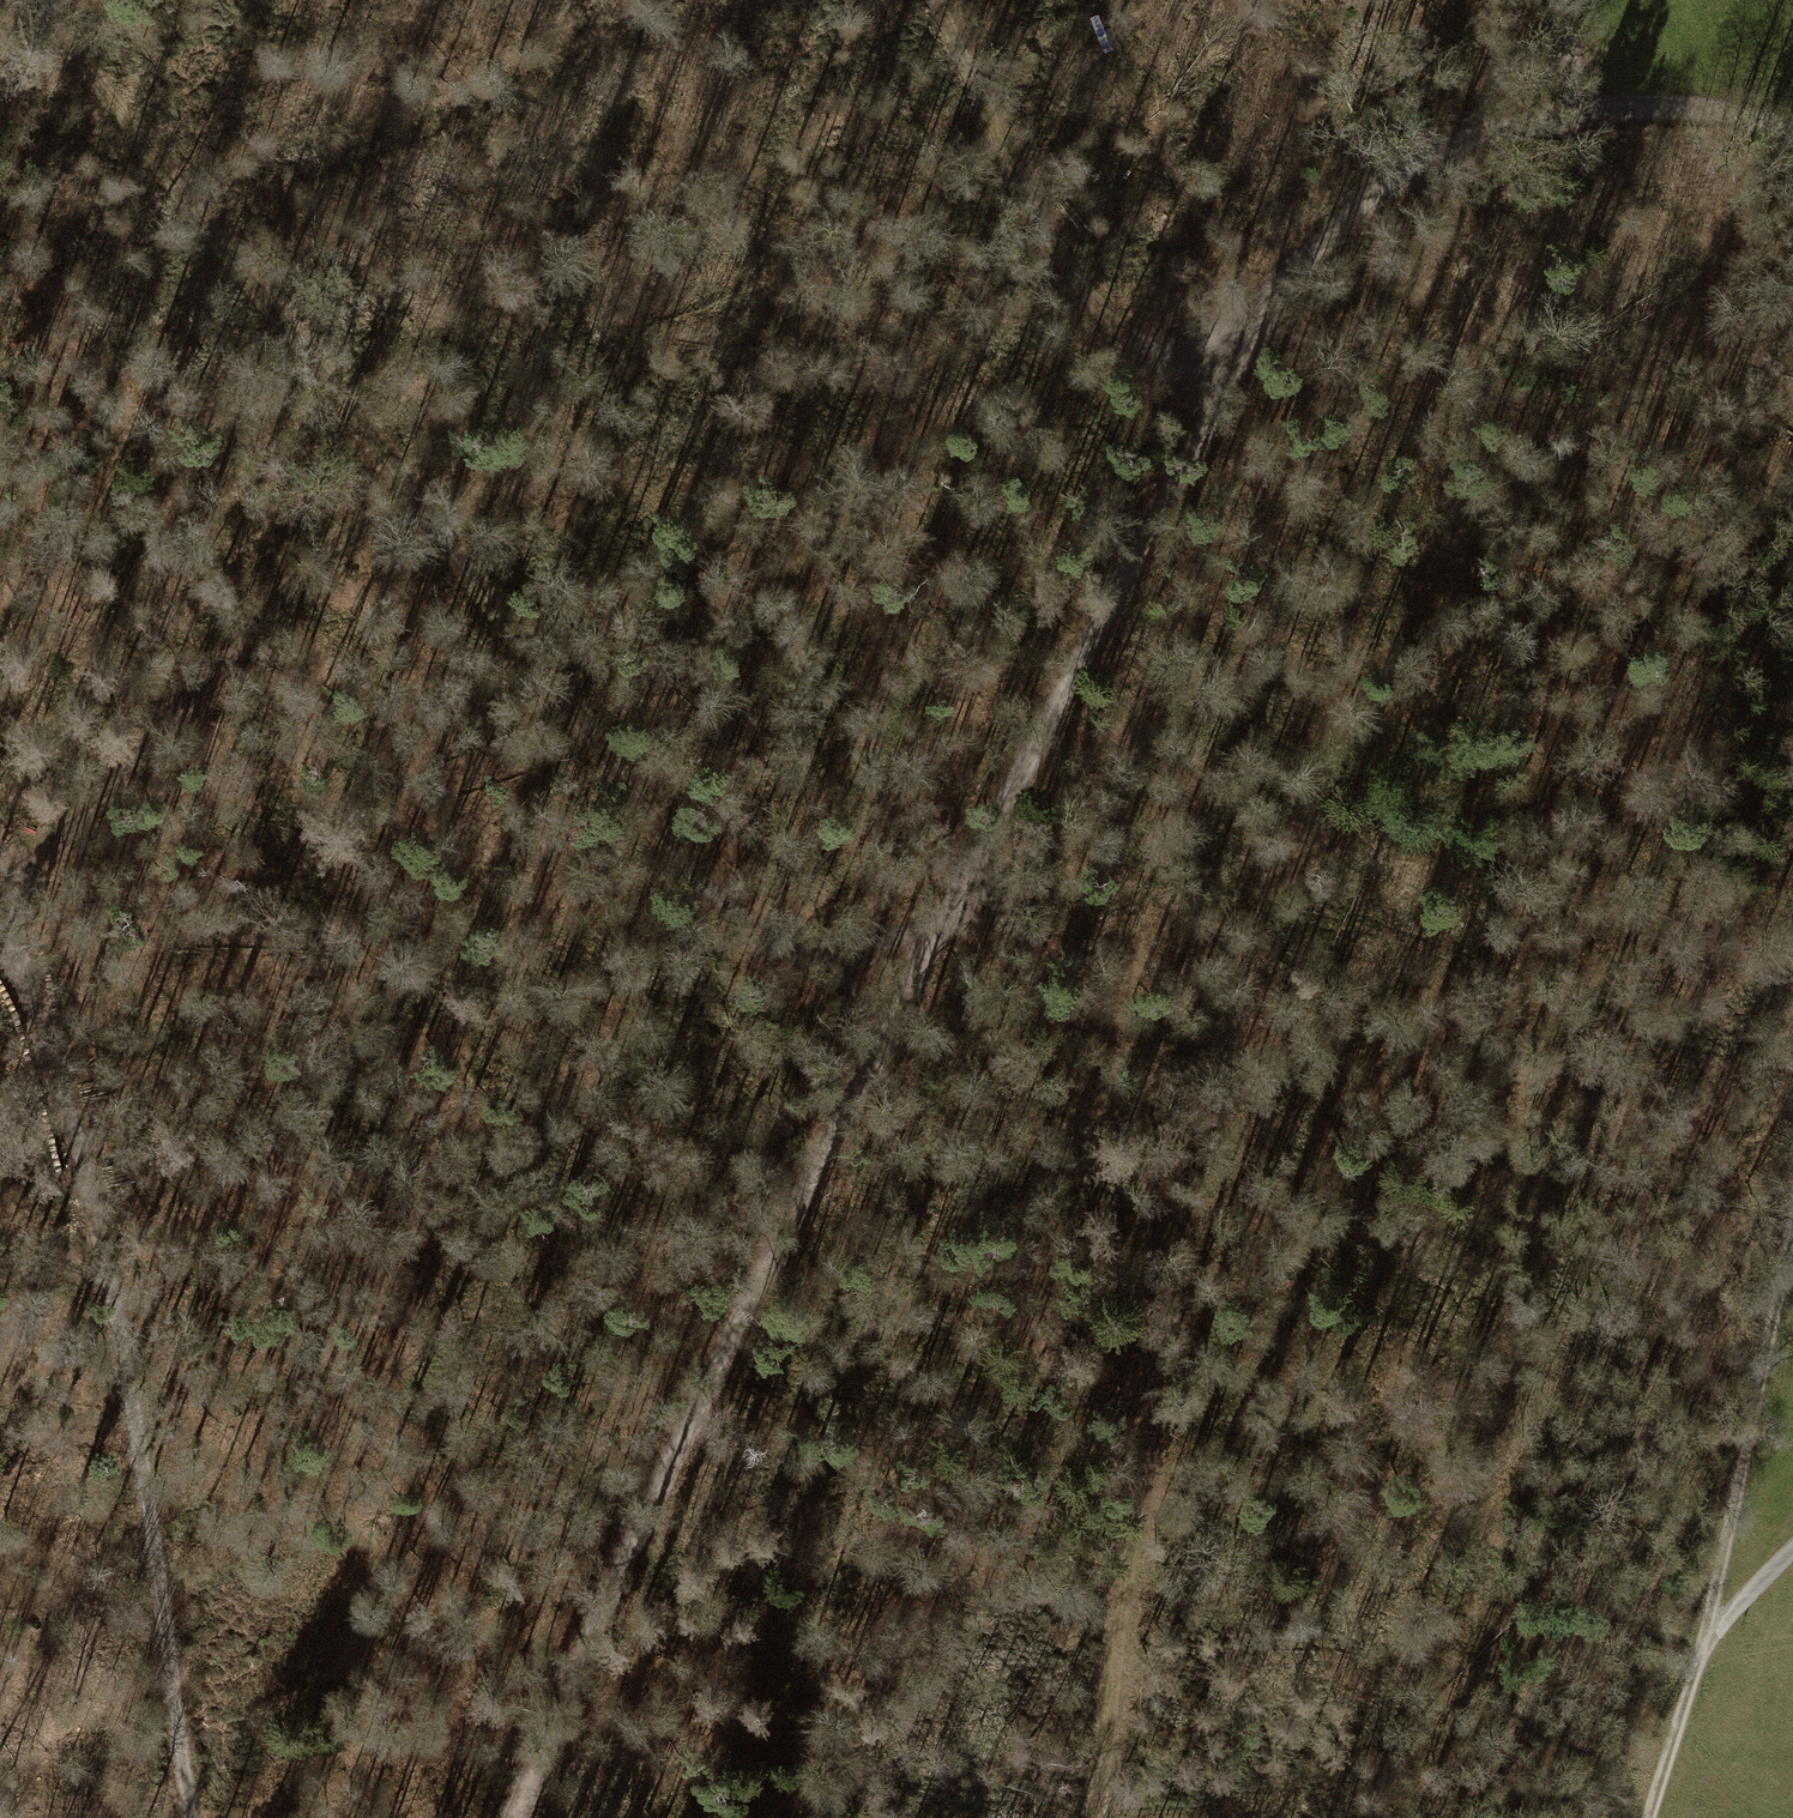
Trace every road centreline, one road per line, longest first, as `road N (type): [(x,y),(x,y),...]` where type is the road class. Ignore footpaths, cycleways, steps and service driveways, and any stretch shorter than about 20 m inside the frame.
road 1 (track): [(512,1817),(636,1526),(869,1046),(988,842),(1213,380),(1313,249),(1394,173),(1502,109),(1641,104),(1792,126)]
road 2 (track): [(1601,418),(1557,557),(1495,1340),(1485,1639),(1507,1700),(1586,1749),(1663,1774)]
road 3 (track): [(14,0),(51,24),(115,105),(647,816),(727,906),(828,960),(869,1046)]
road 4 (track): [(988,842),(1021,948),(1140,1142),(1153,1220),(1151,1374),(1106,1817)]
road 5 (track): [(187,1817),(141,1455),(76,1127),(4,904)]
road 6 (track): [(1792,1207),(1690,1678),(1651,1817)]
road 7 (track): [(4,904),(350,526),(422,510)]
road 8 (track): [(1257,322),(1653,431),(1792,490)]
road 9 (track): [(1213,380),(1092,310),(937,0)]
road 10 (track): [(1331,1817),(1395,1656),(1412,1640),(1449,1640),(1492,1657)]

